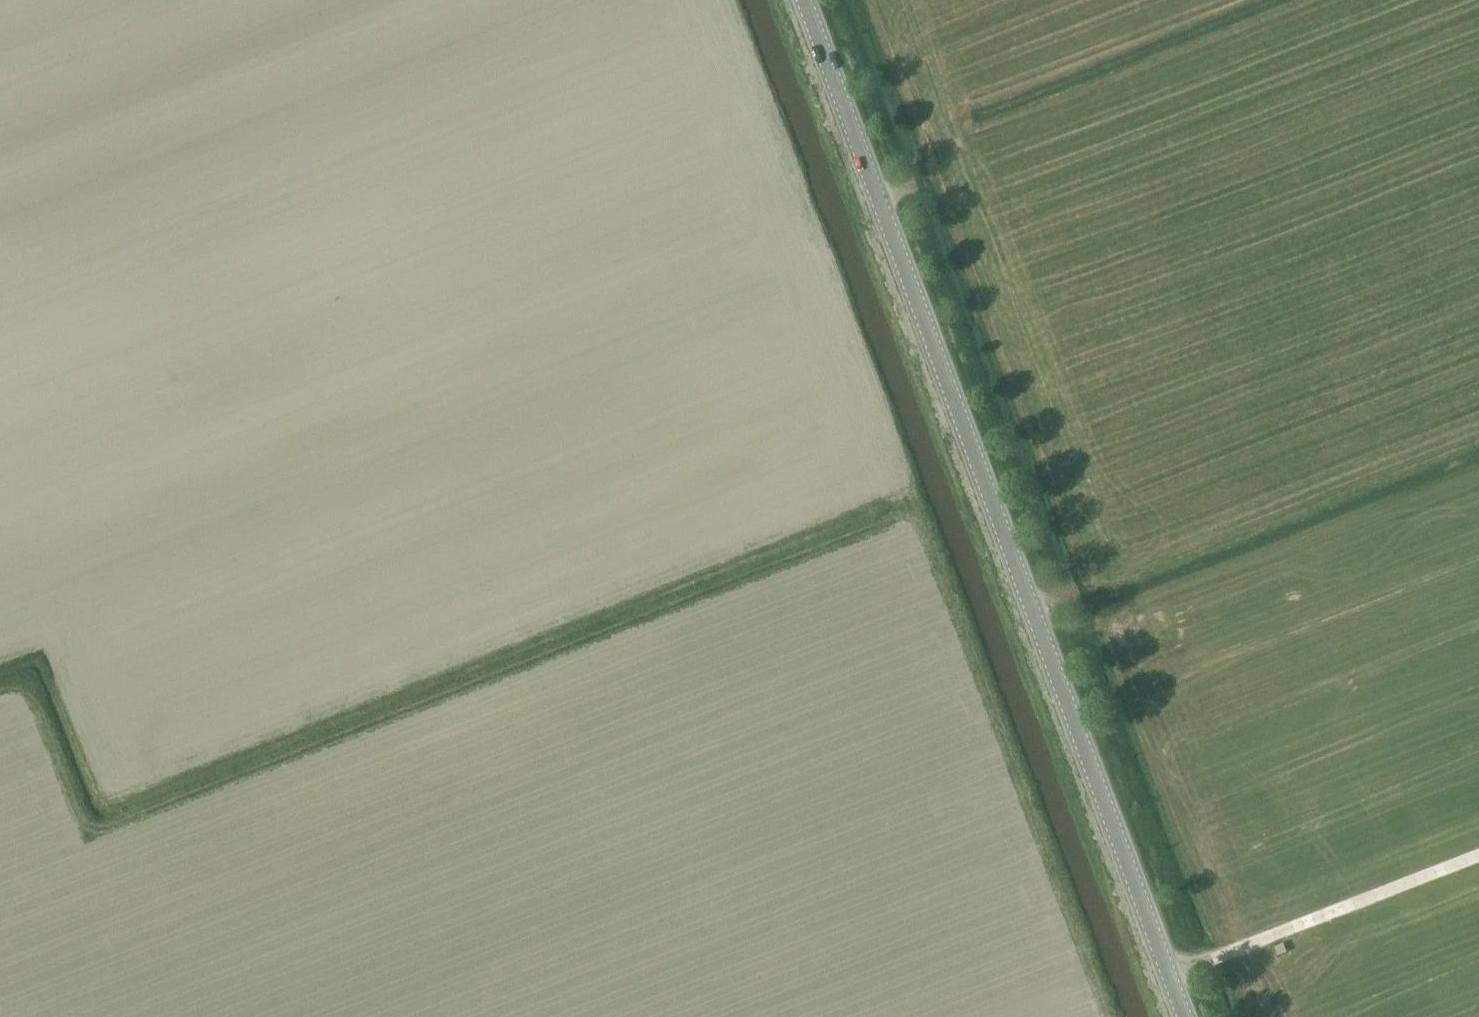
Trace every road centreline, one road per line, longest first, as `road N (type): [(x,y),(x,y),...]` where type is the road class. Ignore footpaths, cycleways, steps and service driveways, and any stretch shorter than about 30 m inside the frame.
road 1 (tertiary): [(1187,1016),(806,0)]
road 2 (track): [(1395,0),(882,197)]
road 3 (track): [(1172,977),(1478,857)]

